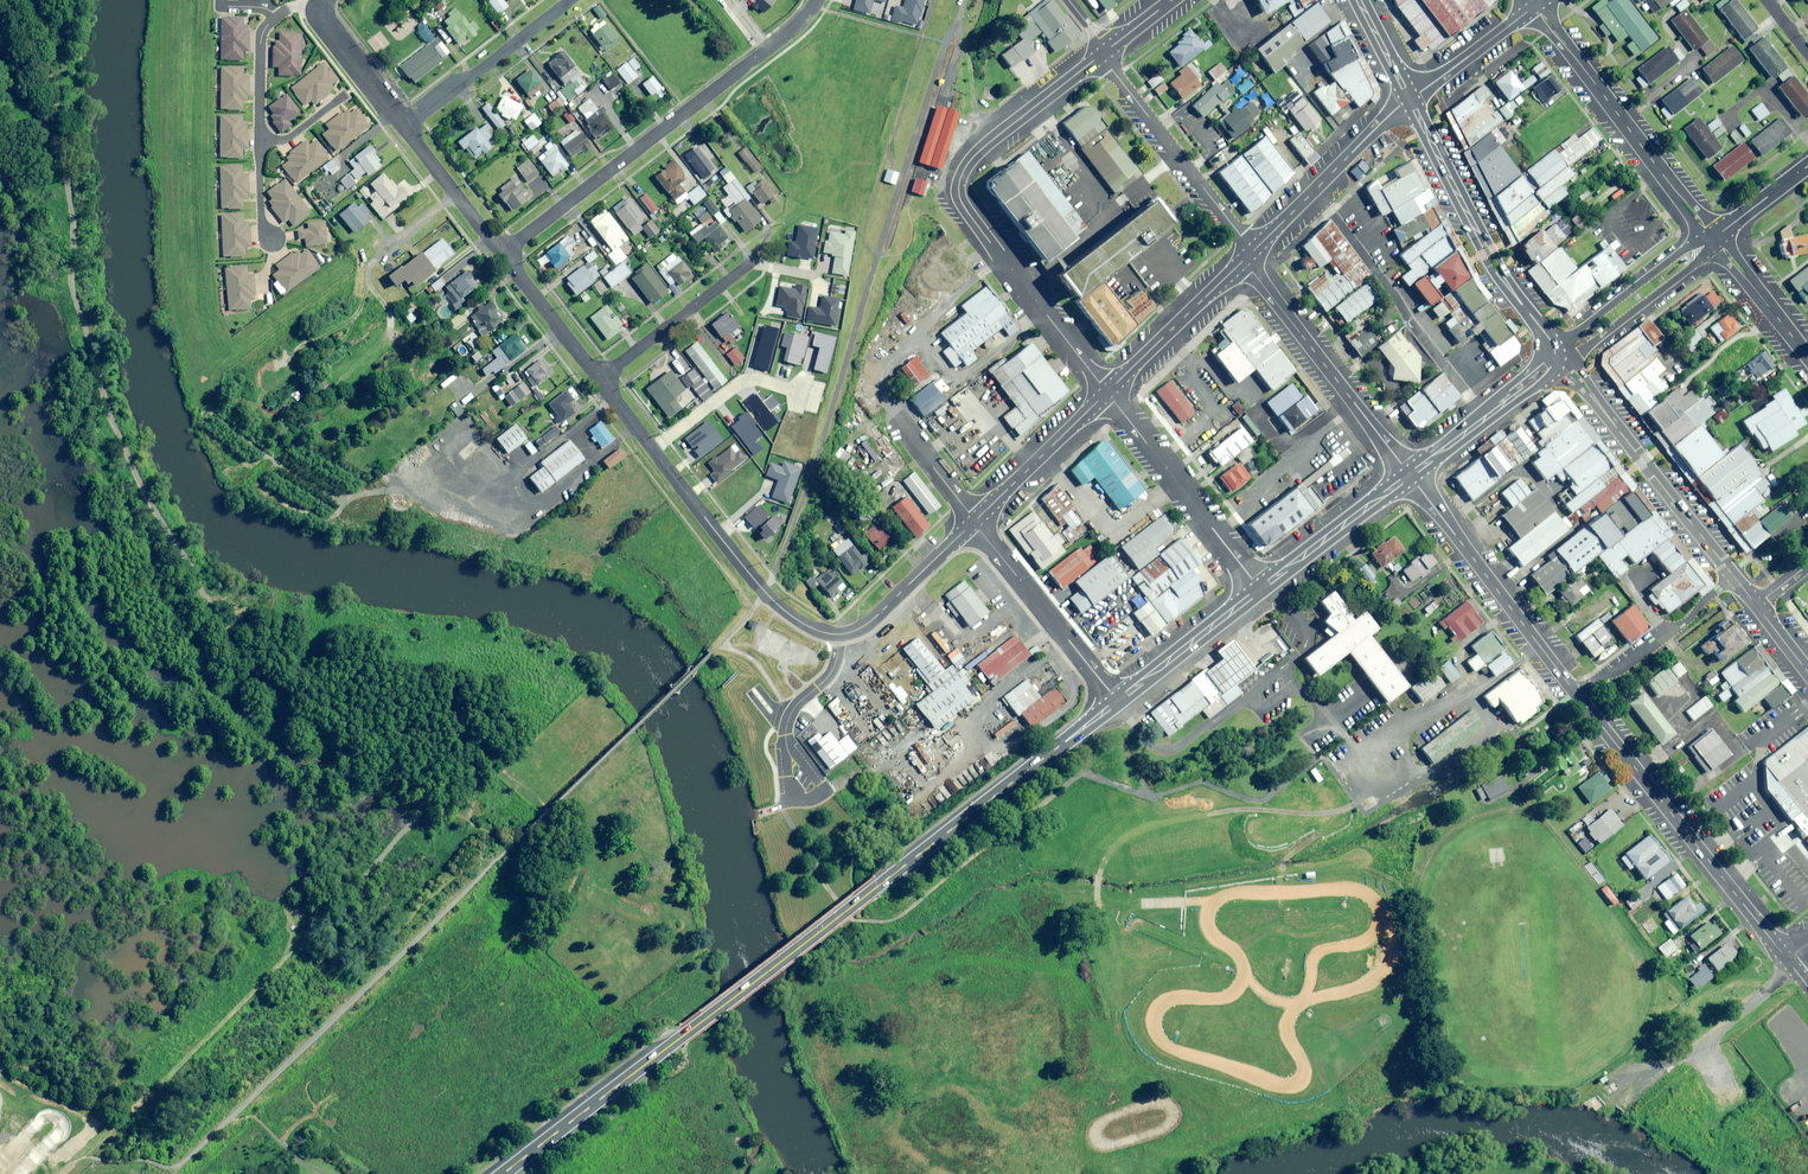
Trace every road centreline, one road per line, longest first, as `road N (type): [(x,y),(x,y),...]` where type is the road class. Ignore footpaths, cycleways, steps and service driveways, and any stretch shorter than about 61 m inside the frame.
road 1 (primary): [(1117,702),(503,1173)]
road 2 (track): [(449,791),(155,1076),(127,1117),(81,1159)]
road 3 (residential): [(1104,54),(979,153),(959,189),(964,207),(1108,392)]
road 4 (residential): [(974,521),(864,627),(829,633),(795,619),(765,592),(653,451)]
road 5 (residential): [(503,253),(777,43),(816,0)]
road 6 (residential): [(1575,691),(1788,959)]
road 7 (primary): [(1409,100),(1495,266),(1562,359)]
road 8 (residential): [(1536,5),(1717,239)]
road 9 (residential): [(1562,359),(1733,575)]
road 10 (residential): [(1249,256),(1410,475)]
road 11 (residential): [(1410,475),(1575,691)]
road 12 (residential): [(1104,54),(1249,256)]
road 13 (unclassified): [(1108,392),(1259,589)]
road 14 (residential): [(974,521),(1117,702)]
road 15 (residential): [(1409,100),(1249,256)]
road 16 (residential): [(569,0),(402,125)]
road 17 (residential): [(1562,359),(1578,333),(1683,251),(1717,239)]
road 18 (residential): [(1575,691),(1676,632),(1733,575)]
road 19 (residential): [(1717,239),(1590,347),(1562,359)]
road 20 (residential): [(1249,256),(1108,392)]
road 21 (primary): [(1562,359),(1410,475)]
road 22 (residential): [(752,262),(601,379)]
road 23 (primary): [(1410,475),(1259,589)]
road 24 (residential): [(653,451),(747,381),(816,397)]
road 25 (residential): [(1108,392),(974,521)]
road 26 (primary): [(1259,589),(1117,702)]
road 27 (residential): [(503,253),(402,125)]
road 28 (residential): [(601,379),(503,253)]
road 29 (residential): [(1409,100),(1536,5)]
road 30 (residential): [(1717,239),(1807,354)]
road 31 (residential): [(402,125),(332,37),(323,7)]
road 32 (residential): [(1715,1068),(1707,1039),(1795,968)]
road 33 (residential): [(893,413),(974,521)]
road 34 (residential): [(262,140),(261,38),(277,16)]

